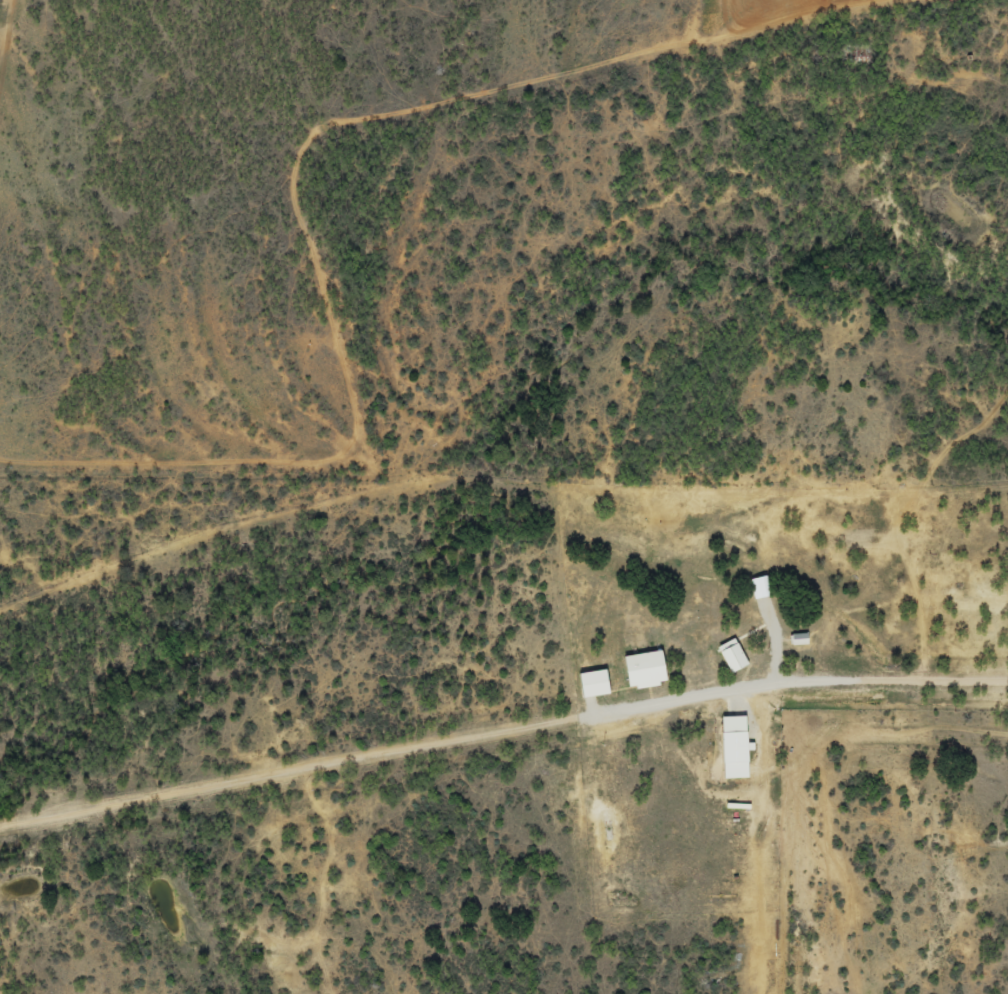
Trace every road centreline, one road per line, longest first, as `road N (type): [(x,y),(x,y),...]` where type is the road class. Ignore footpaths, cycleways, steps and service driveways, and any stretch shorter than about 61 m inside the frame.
road 1 (residential): [(1007,741),(557,736),(0,833)]

